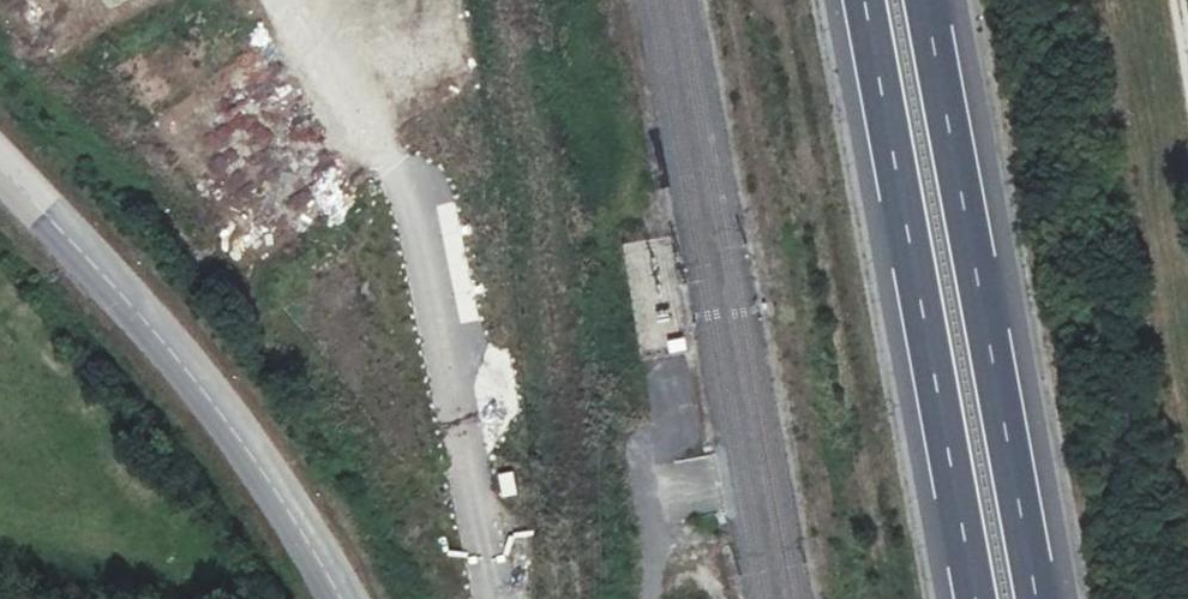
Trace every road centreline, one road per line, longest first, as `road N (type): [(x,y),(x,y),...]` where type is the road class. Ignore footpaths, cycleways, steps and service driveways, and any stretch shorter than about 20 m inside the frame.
road 1 (motorway): [(1037,598),(926,0)]
road 2 (motorway): [(864,0),(974,598)]
road 3 (tertiary): [(341,598),(204,394),(0,166)]

